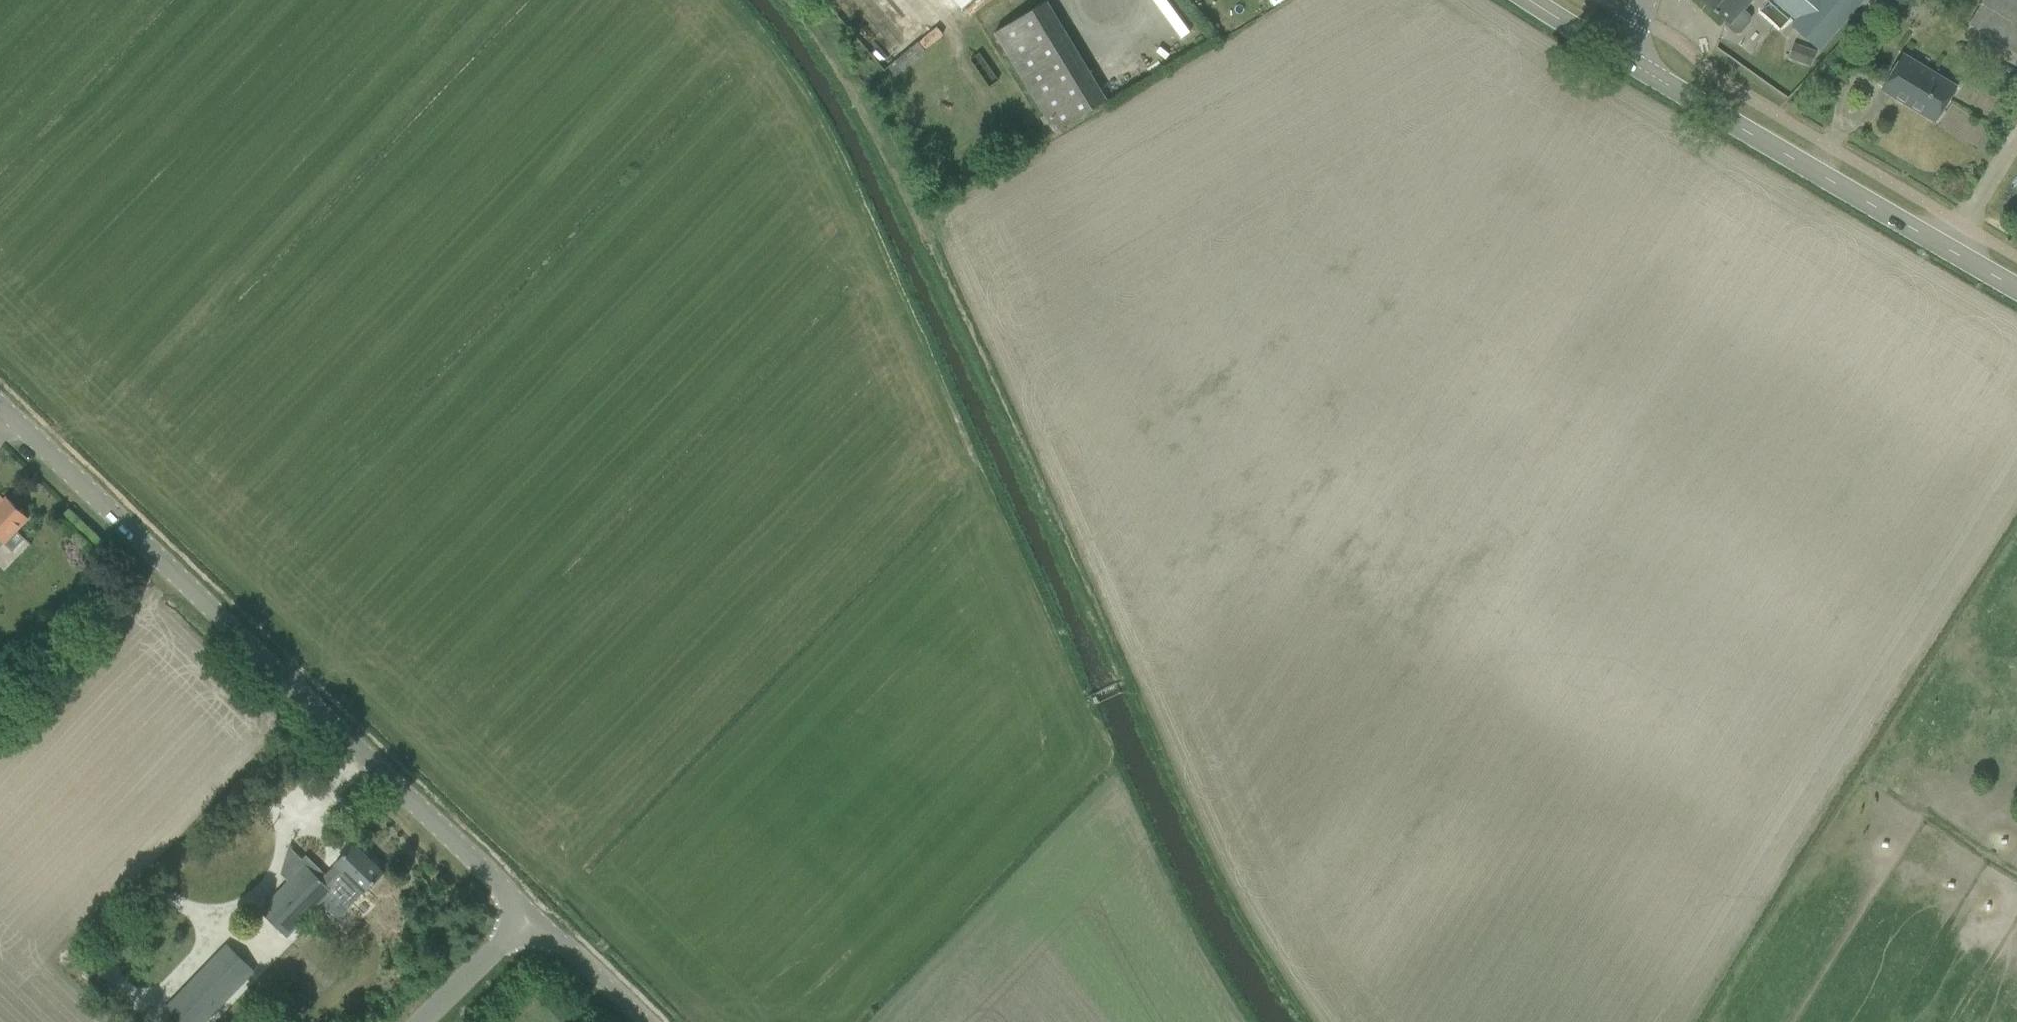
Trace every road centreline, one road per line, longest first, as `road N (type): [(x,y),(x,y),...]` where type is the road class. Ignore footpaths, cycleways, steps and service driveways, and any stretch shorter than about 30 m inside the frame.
road 1 (unclassified): [(529,919),(0,395)]
road 2 (tertiary): [(2016,291),(1620,54)]
road 3 (unclassified): [(424,1021),(529,919)]
road 4 (unclassified): [(631,1021),(529,919)]

